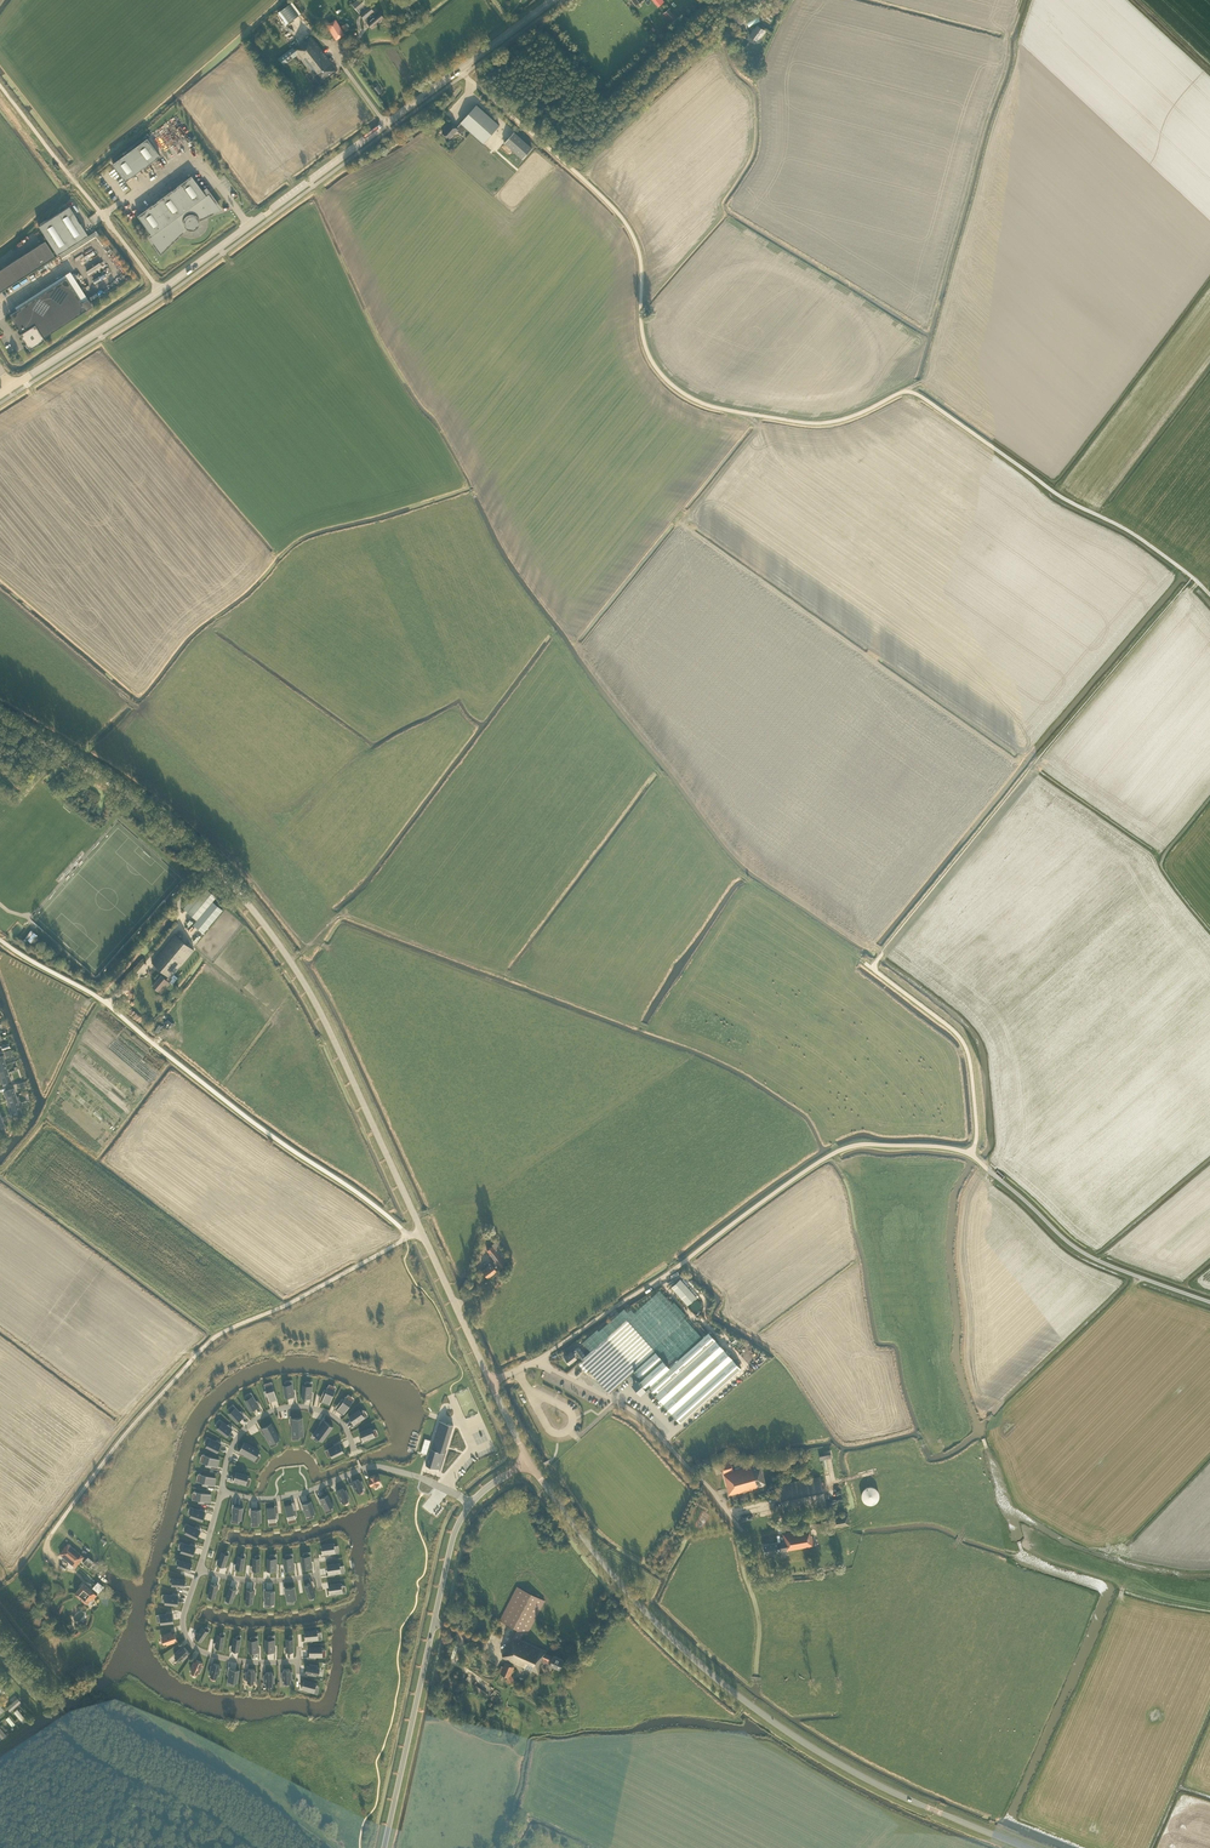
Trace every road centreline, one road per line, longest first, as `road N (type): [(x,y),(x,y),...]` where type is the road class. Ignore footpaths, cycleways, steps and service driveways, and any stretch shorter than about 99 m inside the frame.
road 1 (unclassified): [(1209,596),(1132,534),(1058,497),(917,397),(894,397),(826,425),(693,403),(653,368),(642,335),(642,269),(625,222),(460,69)]
road 2 (tertiary): [(422,1233),(326,1028),(240,898),(157,816),(0,718)]
road 3 (tertiary): [(1028,1847),(868,1778),(739,1696),(633,1598),(529,1460)]
road 4 (unclassified): [(0,940),(104,1001),(410,1236),(422,1233)]
road 5 (unclassified): [(972,1154),(860,1144),(835,1152),(537,1360)]
road 6 (secondary): [(160,291),(460,69)]
road 7 (tertiary): [(384,1847),(451,1545),(471,1504)]
road 8 (unclassified): [(1209,1302),(1093,1259),(972,1154)]
road 9 (residential): [(740,1533),(647,1422),(537,1360)]
road 10 (residential): [(221,1492),(283,1498),(378,1466),(471,1504)]
road 11 (unclassified): [(972,1154),(966,1047),(871,967),(882,951)]
road 12 (residential): [(355,1453),(328,1413),(272,1411),(238,1437),(221,1492)]
road 13 (residential): [(200,1569),(184,1619),(192,1644),(226,1659),(300,1661)]
road 14 (secondary): [(11,388),(160,291)]
road 15 (tertiary): [(491,1382),(422,1233)]

